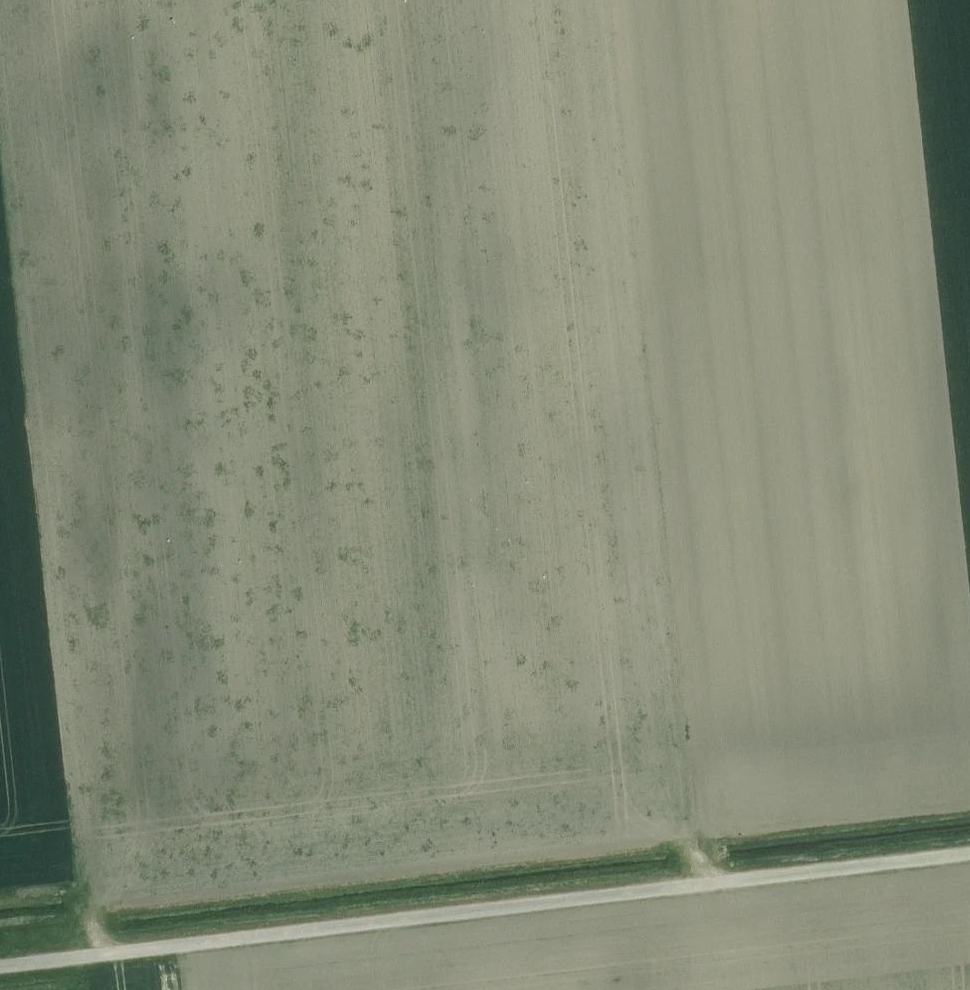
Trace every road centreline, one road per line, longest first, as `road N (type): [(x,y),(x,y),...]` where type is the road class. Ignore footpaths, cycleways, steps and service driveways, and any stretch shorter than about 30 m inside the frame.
road 1 (unclassified): [(0,967),(969,855)]

